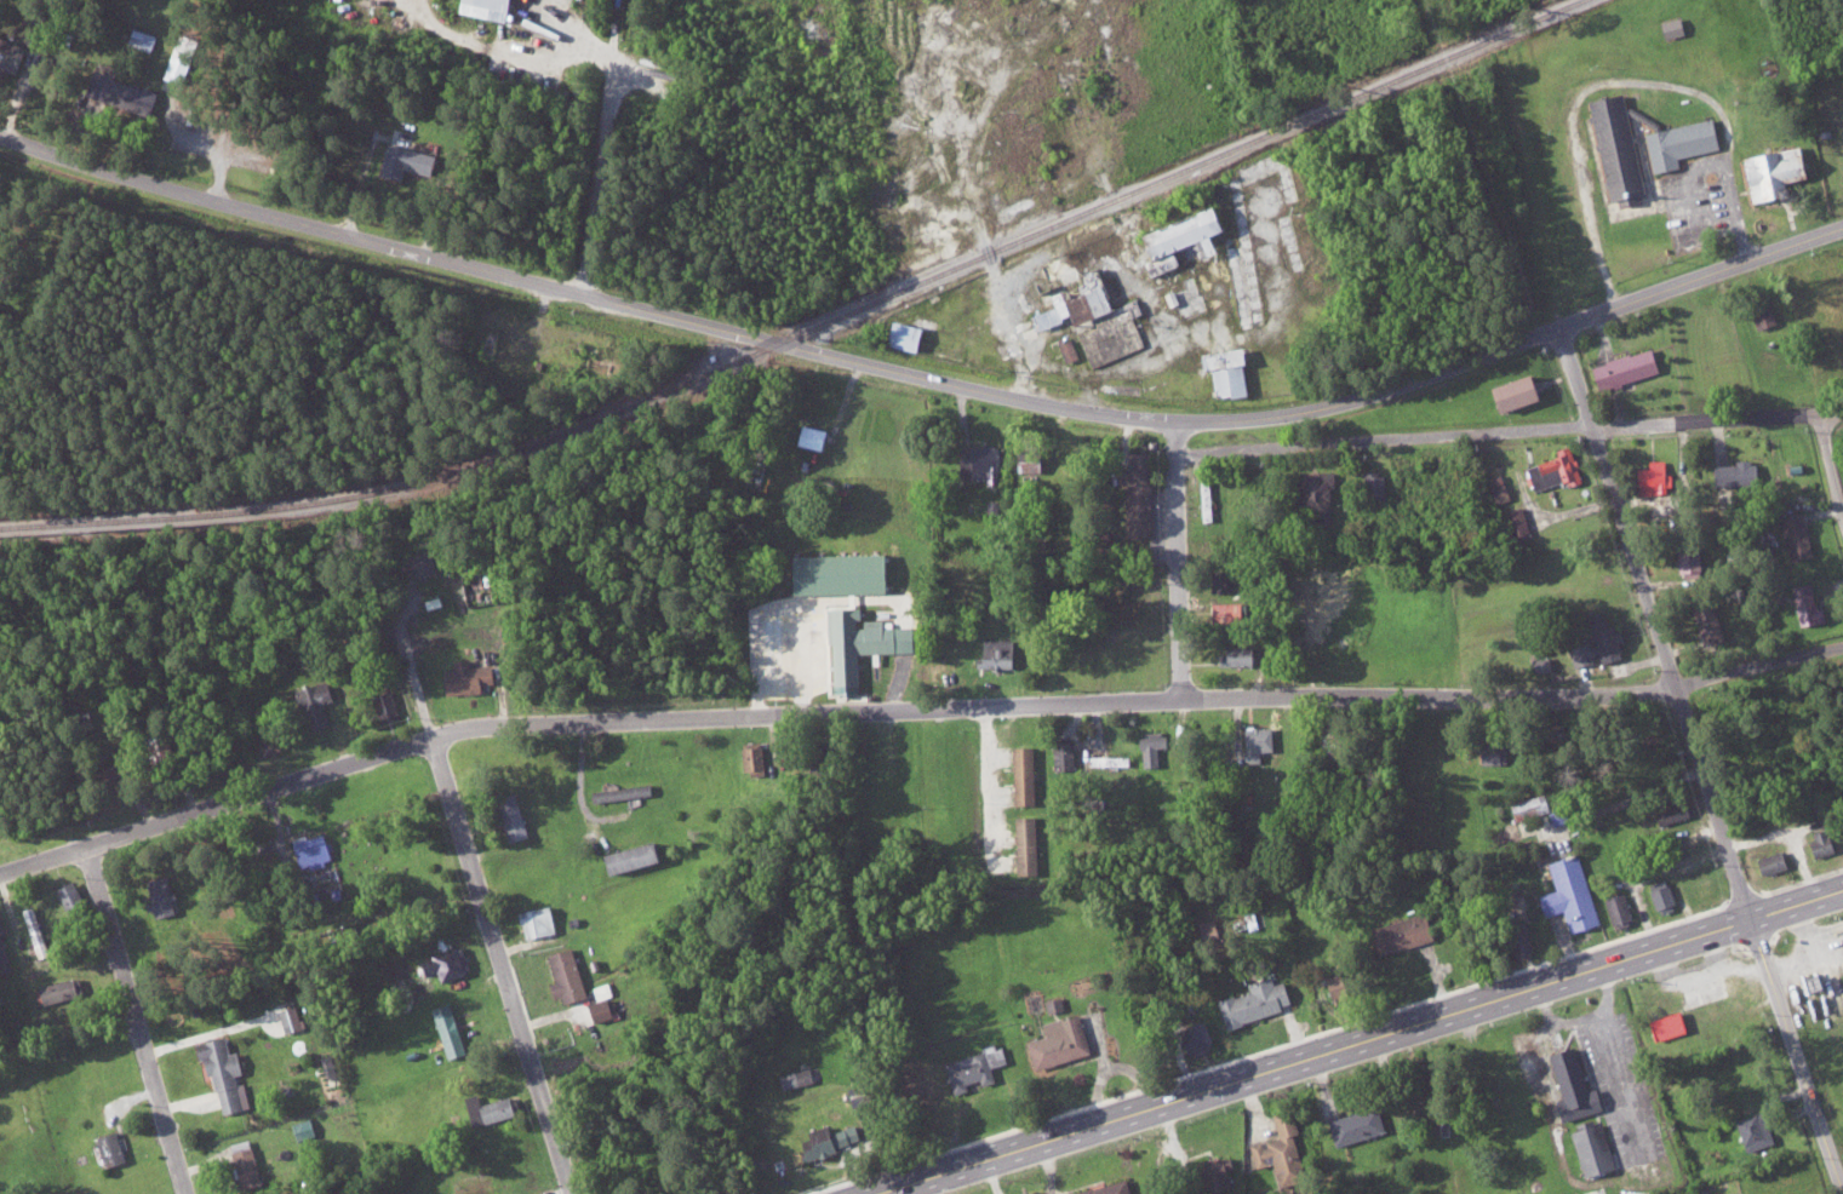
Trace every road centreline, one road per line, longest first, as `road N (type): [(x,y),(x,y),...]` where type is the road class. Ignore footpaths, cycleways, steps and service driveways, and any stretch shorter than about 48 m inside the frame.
road 1 (residential): [(1842,647),(1621,696),(1240,696),(488,725),(0,874)]
road 2 (residential): [(574,293),(1081,412),(1204,421),(1347,403),(1842,230)]
road 3 (secondary): [(878,1193),(1842,890)]
road 4 (residential): [(1750,919),(1516,185)]
road 5 (residential): [(1178,455),(1842,413)]
road 6 (residential): [(0,134),(127,179),(574,293)]
road 7 (residential): [(572,1193),(434,737)]
road 8 (residential): [(1017,398),(1023,343),(888,0)]
road 9 (residential): [(185,1193),(87,846)]
road 10 (residential): [(574,293),(618,0)]
road 11 (tertiary): [(1842,1190),(1750,919)]
road 12 (residential): [(1185,699),(1178,420)]
road 13 (residential): [(434,737),(401,626),(407,599)]
road 14 (residential): [(143,1050),(276,1017)]

